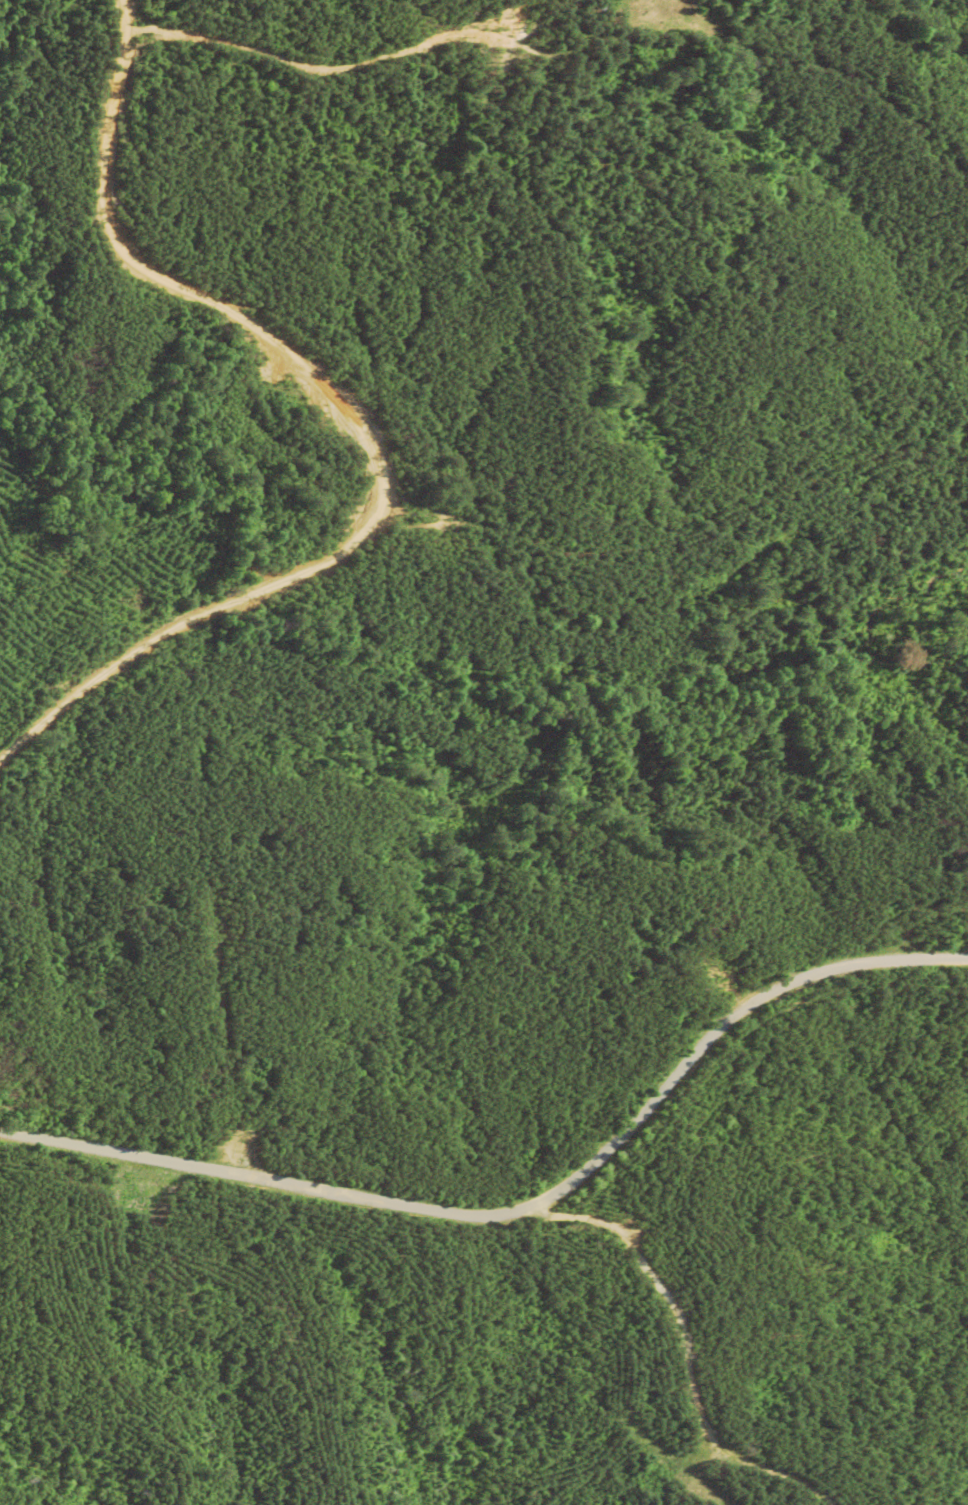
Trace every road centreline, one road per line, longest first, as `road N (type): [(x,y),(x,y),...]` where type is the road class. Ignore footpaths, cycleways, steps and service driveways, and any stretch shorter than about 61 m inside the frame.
road 1 (residential): [(967,965),(836,966),(731,1035),(555,1207),(496,1216),(0,1128)]

